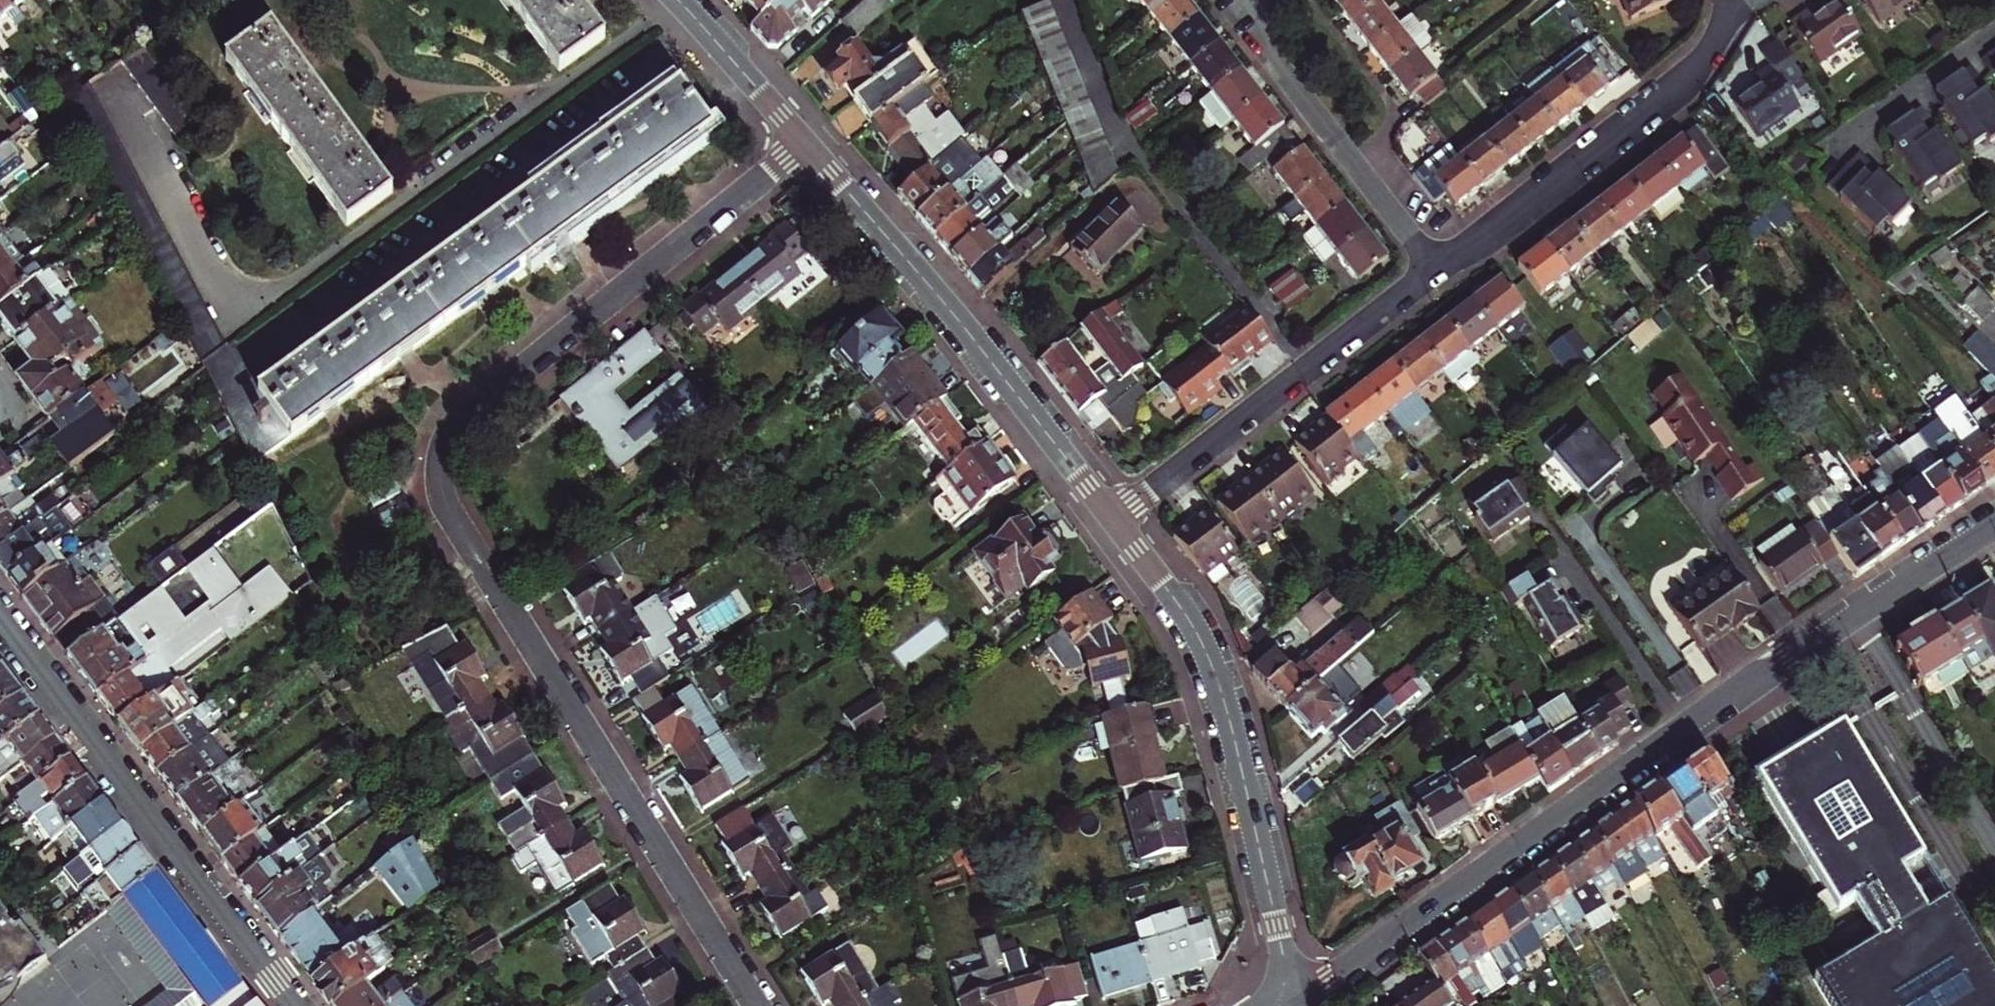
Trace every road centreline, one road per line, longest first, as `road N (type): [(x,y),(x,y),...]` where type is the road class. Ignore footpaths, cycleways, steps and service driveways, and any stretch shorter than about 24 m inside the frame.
road 1 (residential): [(758,1005),(449,506),(438,474),(444,443),(462,421),(805,143)]
road 2 (residential): [(1292,999),(1994,522)]
road 3 (residential): [(1115,518),(1198,631),(1215,671),(1292,999)]
road 4 (residential): [(0,615),(293,1005)]
road 5 (residential): [(805,143),(1115,518)]
road 6 (residential): [(1434,268),(1697,67),(1722,32),(1727,0)]
road 7 (residential): [(1115,518),(1434,268)]
road 8 (residential): [(1434,268),(1228,0)]
road 9 (residential): [(678,0),(805,143)]
road 10 (residential): [(1994,34),(1852,133)]

